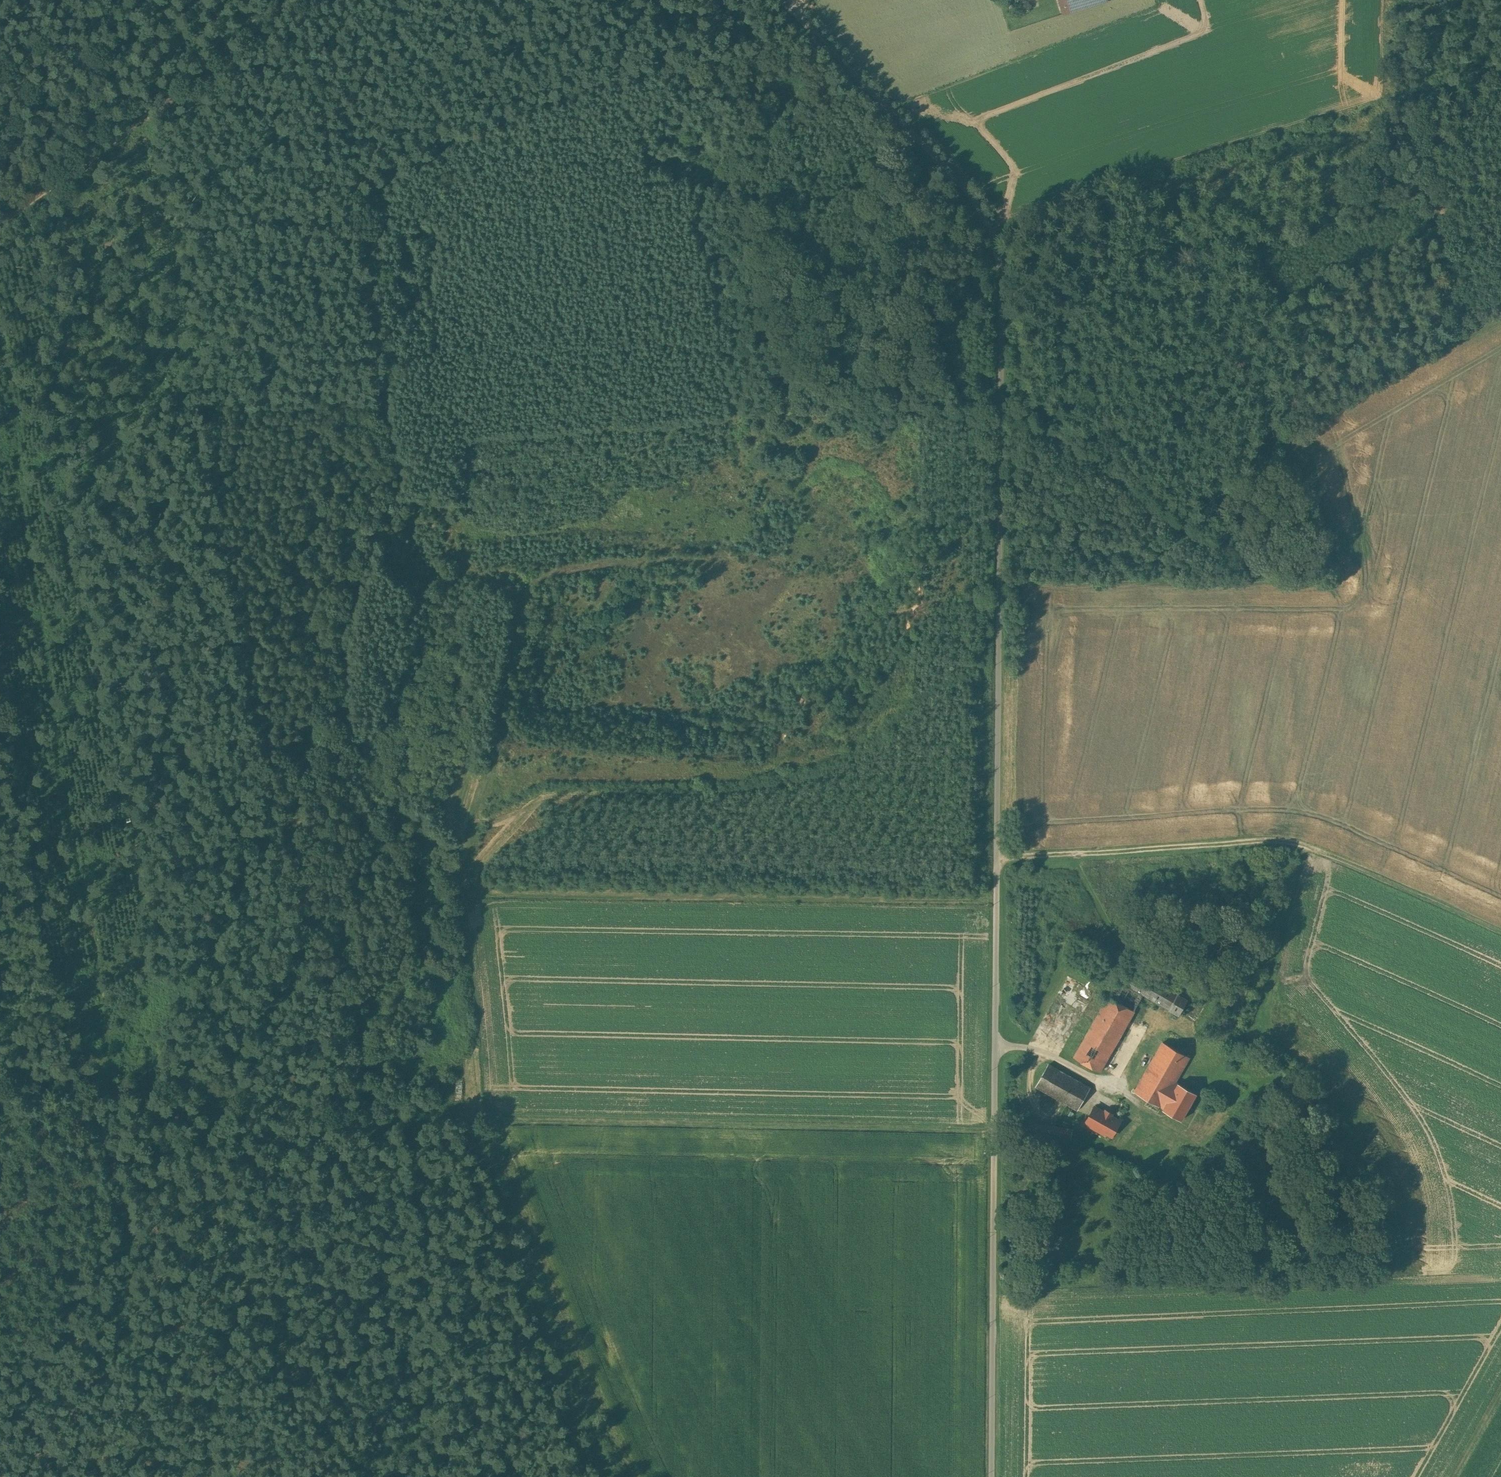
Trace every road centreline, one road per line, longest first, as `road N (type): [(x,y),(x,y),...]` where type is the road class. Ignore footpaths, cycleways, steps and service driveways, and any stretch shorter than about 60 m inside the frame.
road 1 (unclassified): [(783,0),(958,181),(991,230),(1002,286),(992,1476)]
road 2 (track): [(995,1130),(482,1121)]
road 3 (track): [(0,231),(321,0)]

